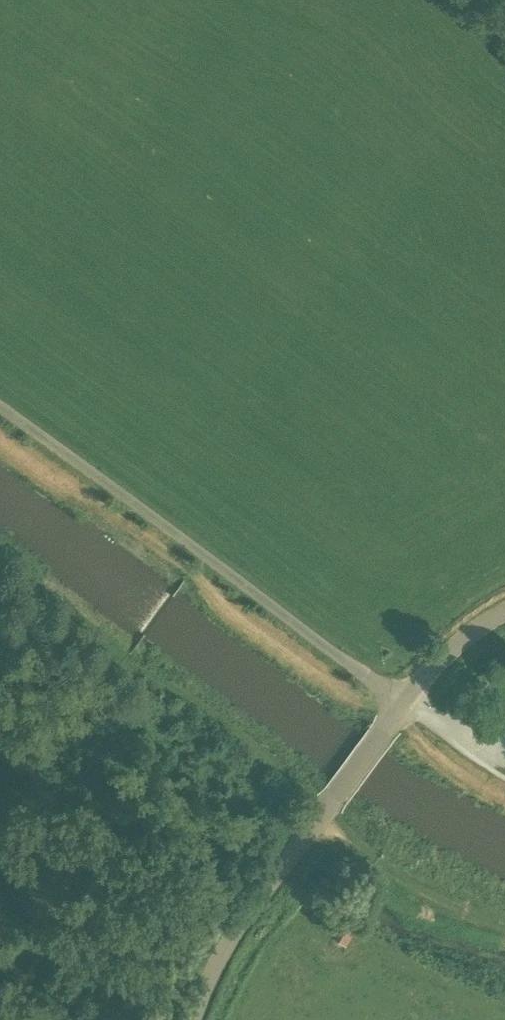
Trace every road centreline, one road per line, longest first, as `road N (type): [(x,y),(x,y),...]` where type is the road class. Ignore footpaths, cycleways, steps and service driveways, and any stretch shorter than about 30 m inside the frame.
road 1 (unclassified): [(194,1019),(222,954),(267,886),(424,676),(504,611)]

